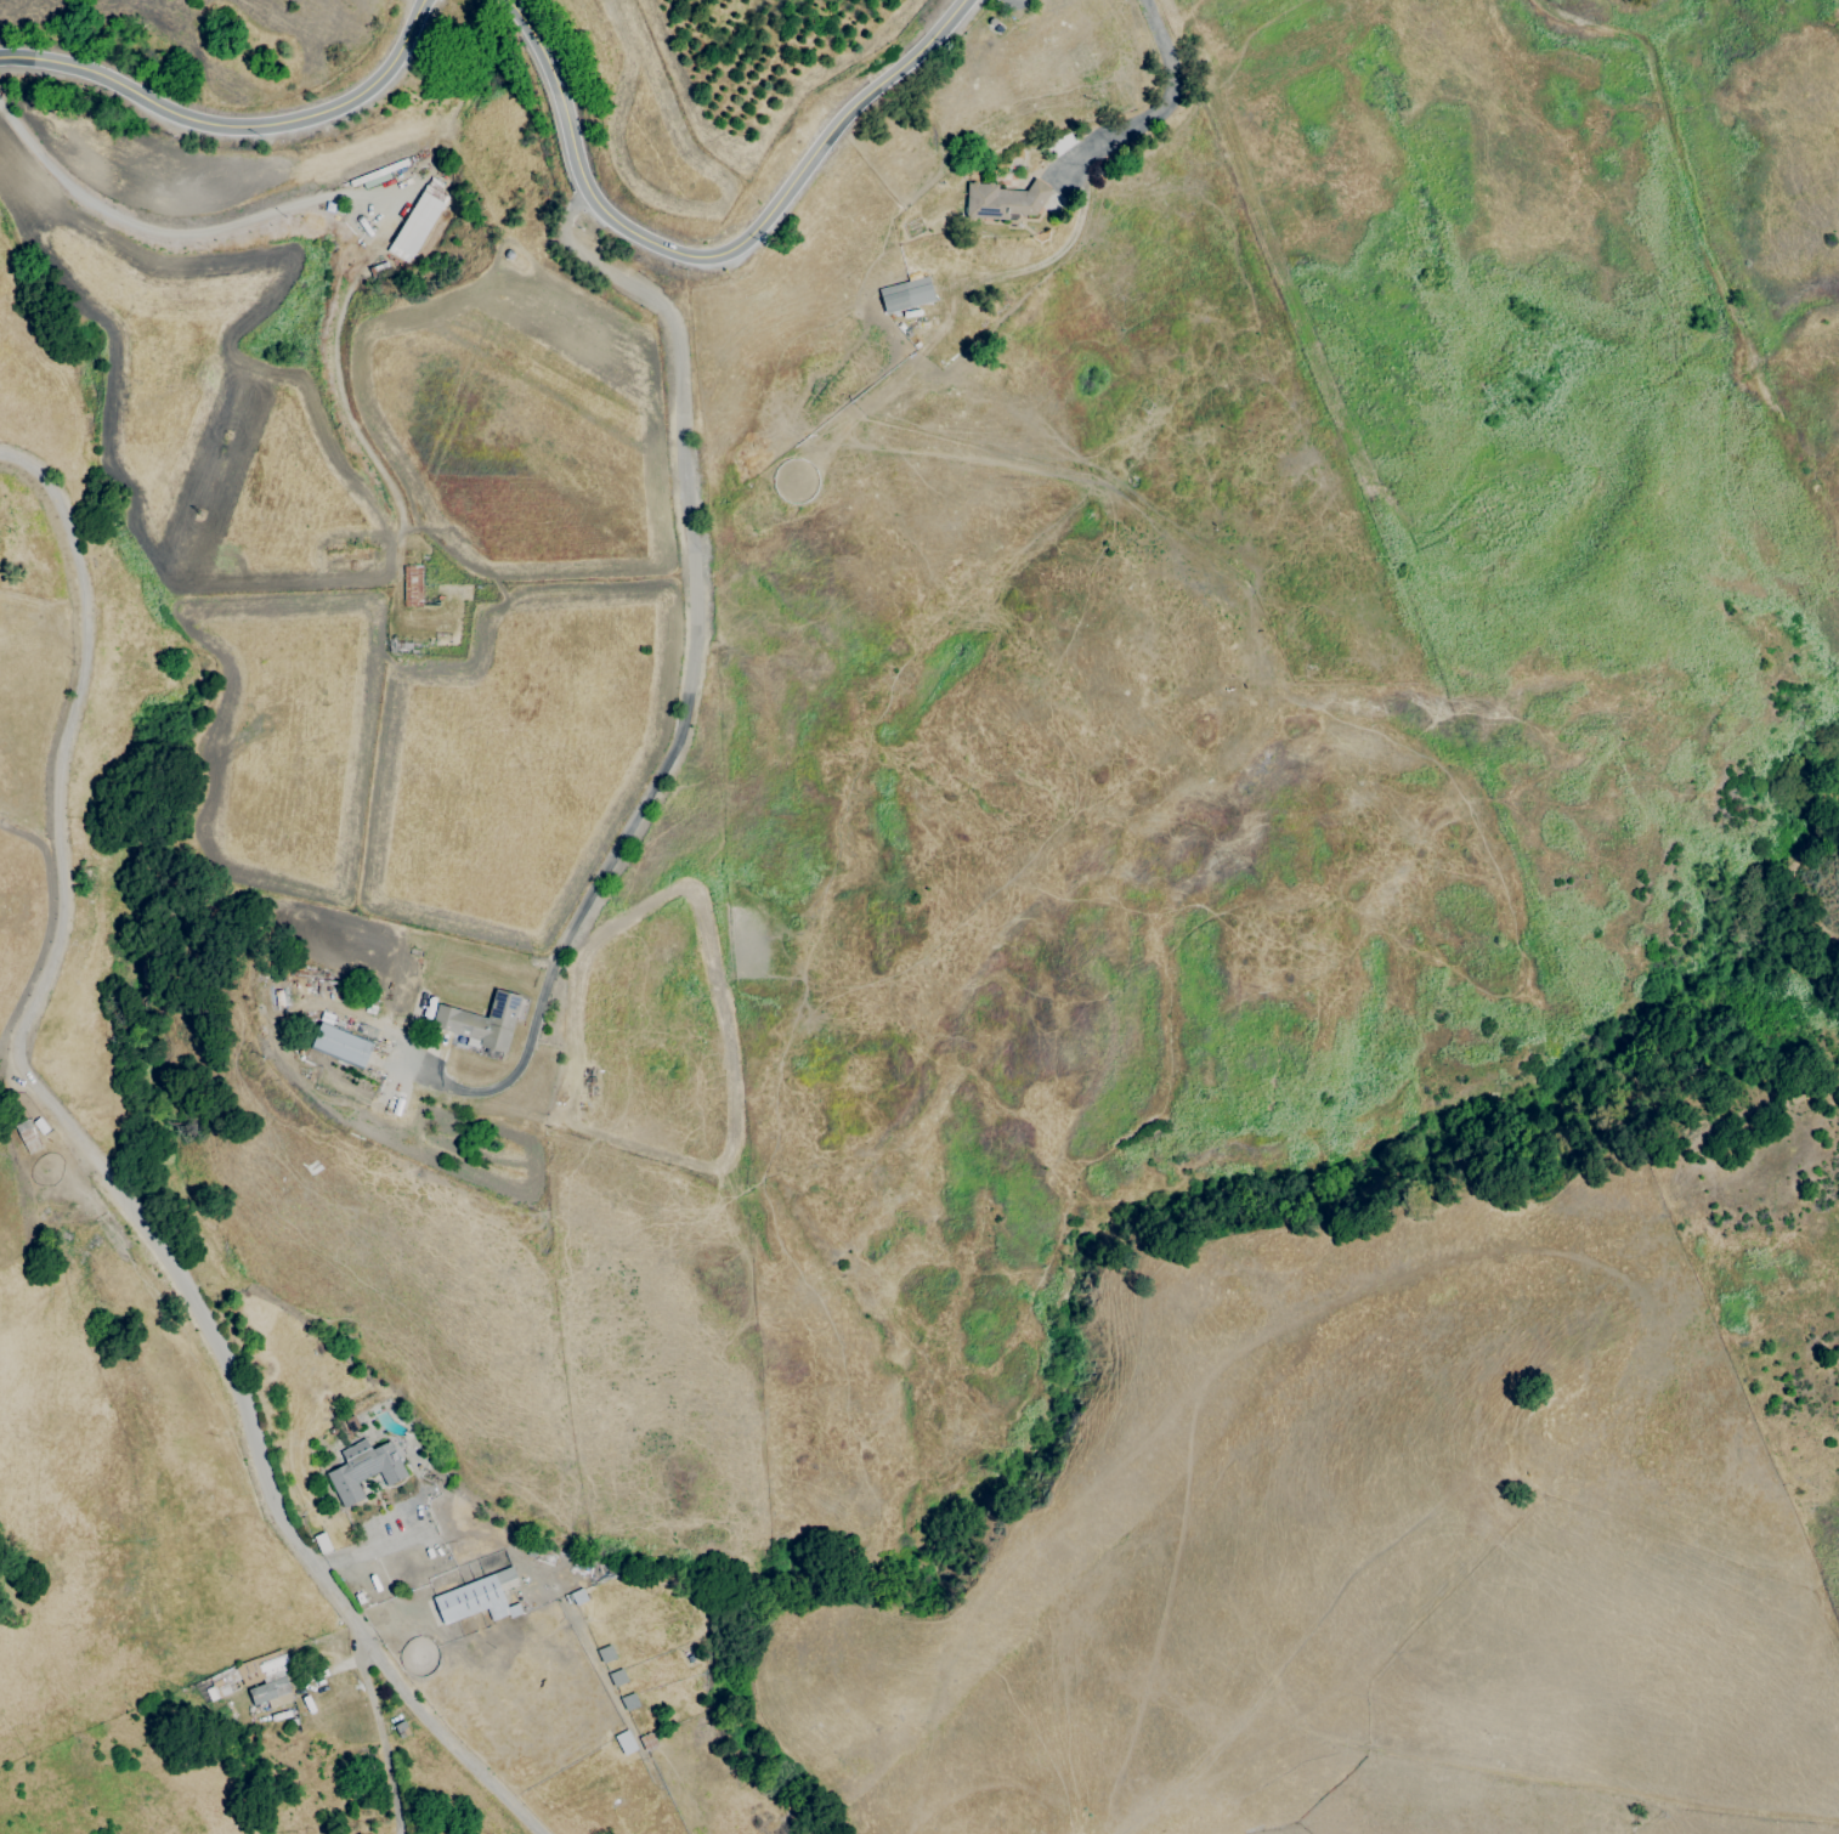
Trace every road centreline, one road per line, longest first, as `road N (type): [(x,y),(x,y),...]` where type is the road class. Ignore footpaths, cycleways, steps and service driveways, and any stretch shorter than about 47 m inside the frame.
road 1 (secondary): [(517,0),(553,58),(577,152),(604,208),(630,233),(711,257),(734,247),(836,124),(930,44),(964,0)]
road 2 (secondary): [(0,60),(80,70),(194,119),(294,120),(374,85),(398,56),(424,0)]

